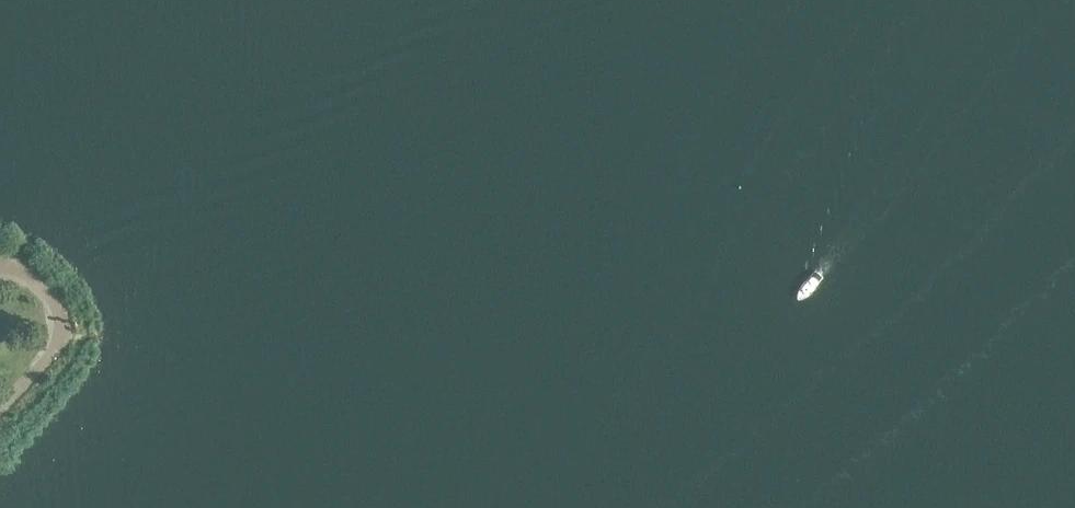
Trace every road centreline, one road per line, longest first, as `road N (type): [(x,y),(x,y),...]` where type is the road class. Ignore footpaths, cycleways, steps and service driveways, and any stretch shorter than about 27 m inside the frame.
road 1 (unclassified): [(0,272),(34,283),(58,322),(40,364),(0,404)]

